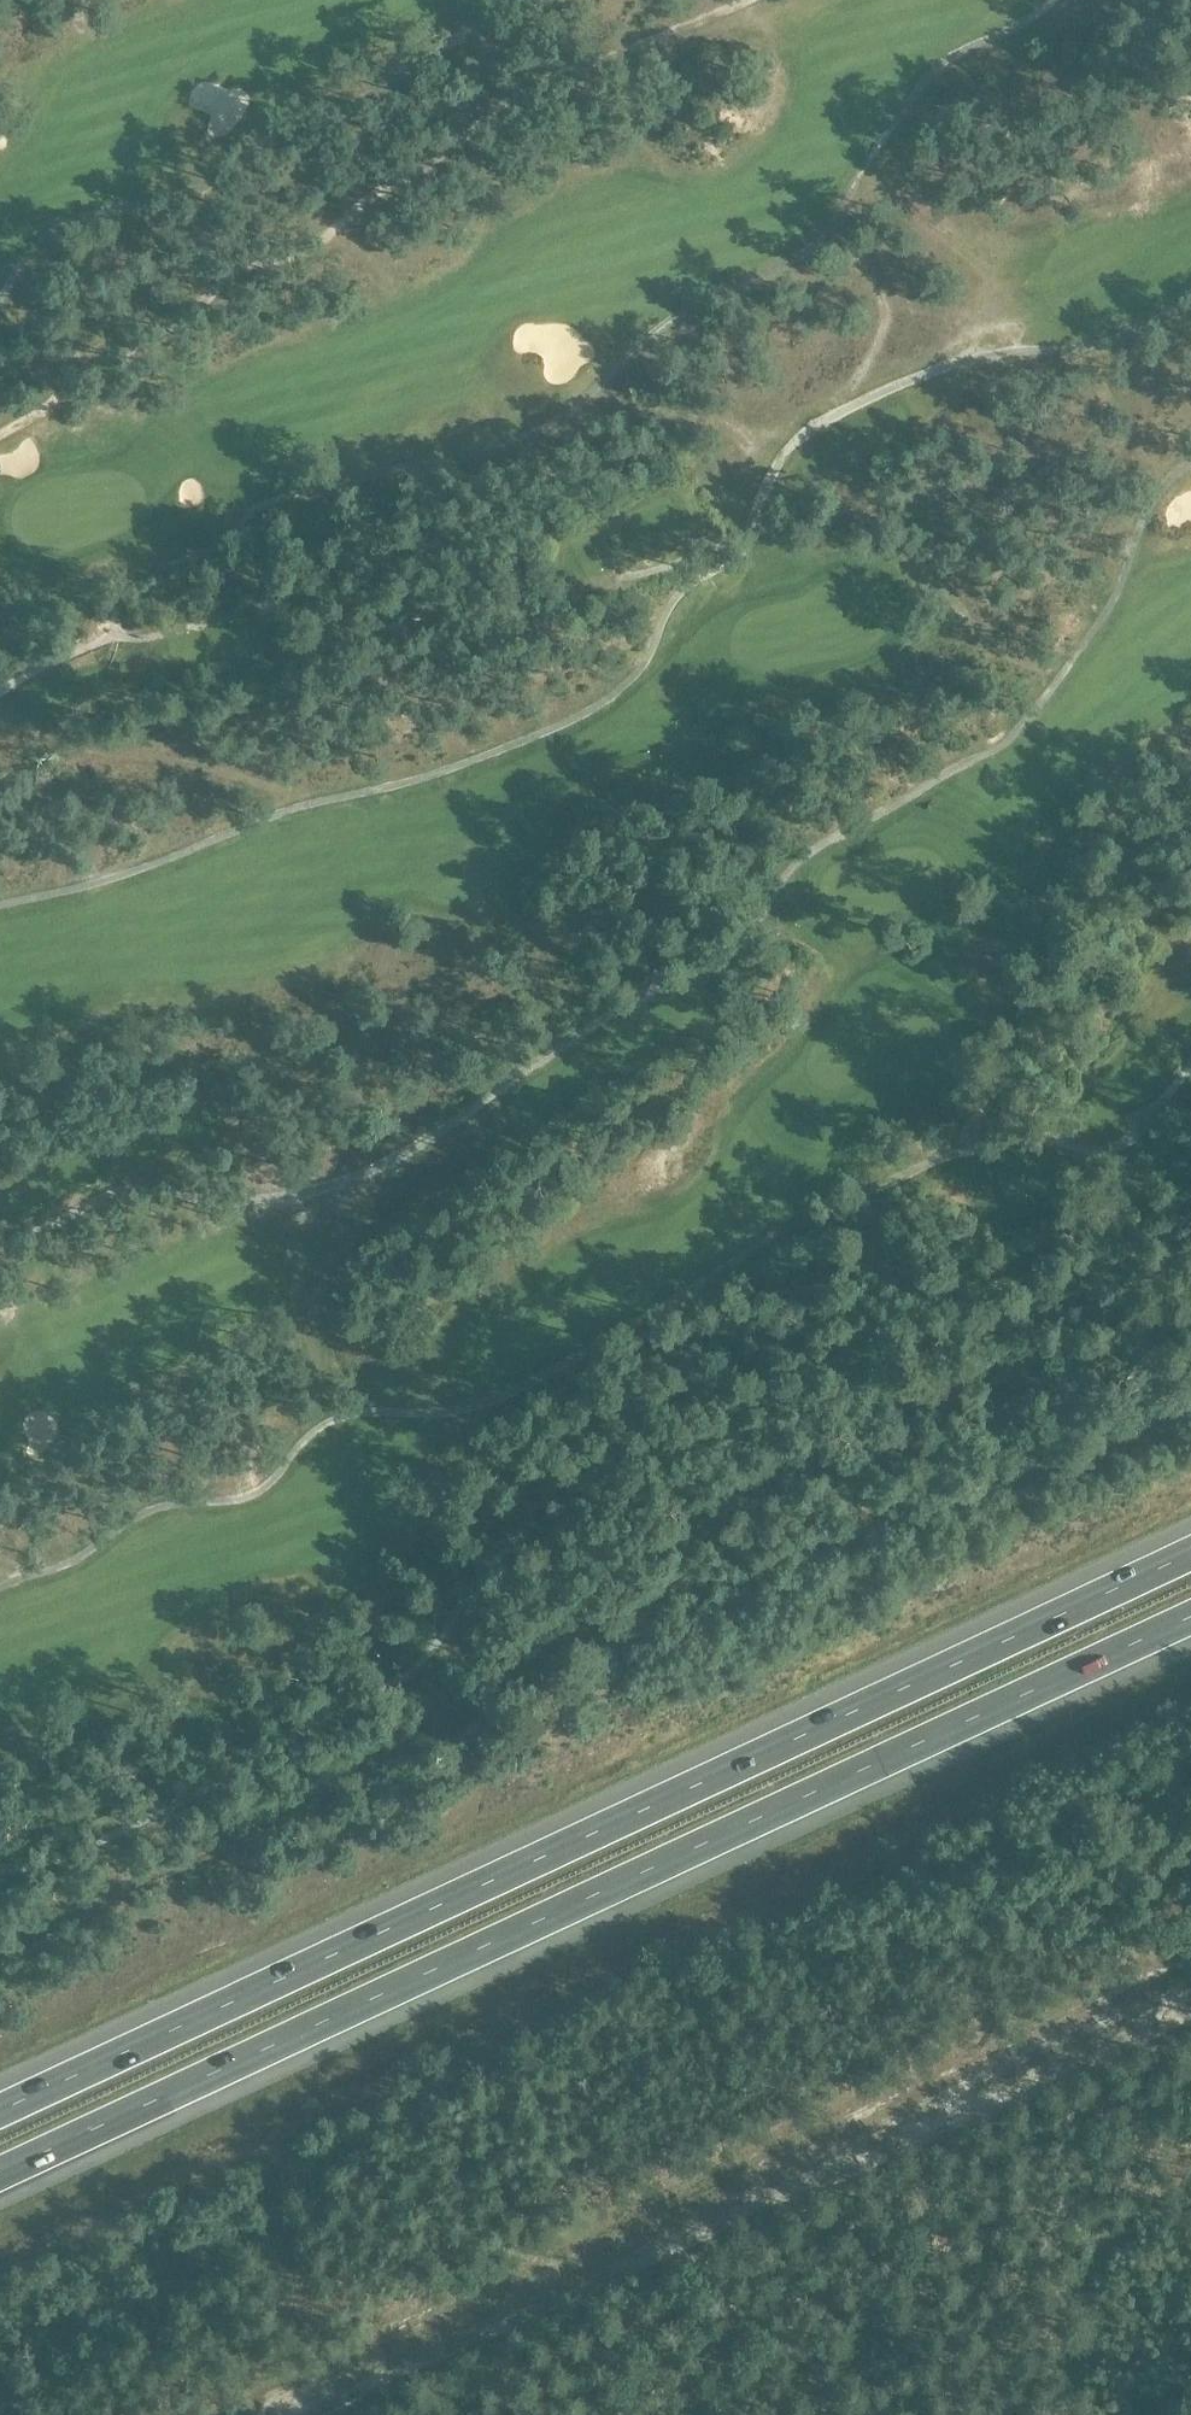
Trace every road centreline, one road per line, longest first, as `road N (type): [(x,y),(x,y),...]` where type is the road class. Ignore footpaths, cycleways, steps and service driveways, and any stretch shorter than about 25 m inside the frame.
road 1 (motorway): [(1190,1547),(0,2105)]
road 2 (motorway): [(0,2174),(1190,1623)]

